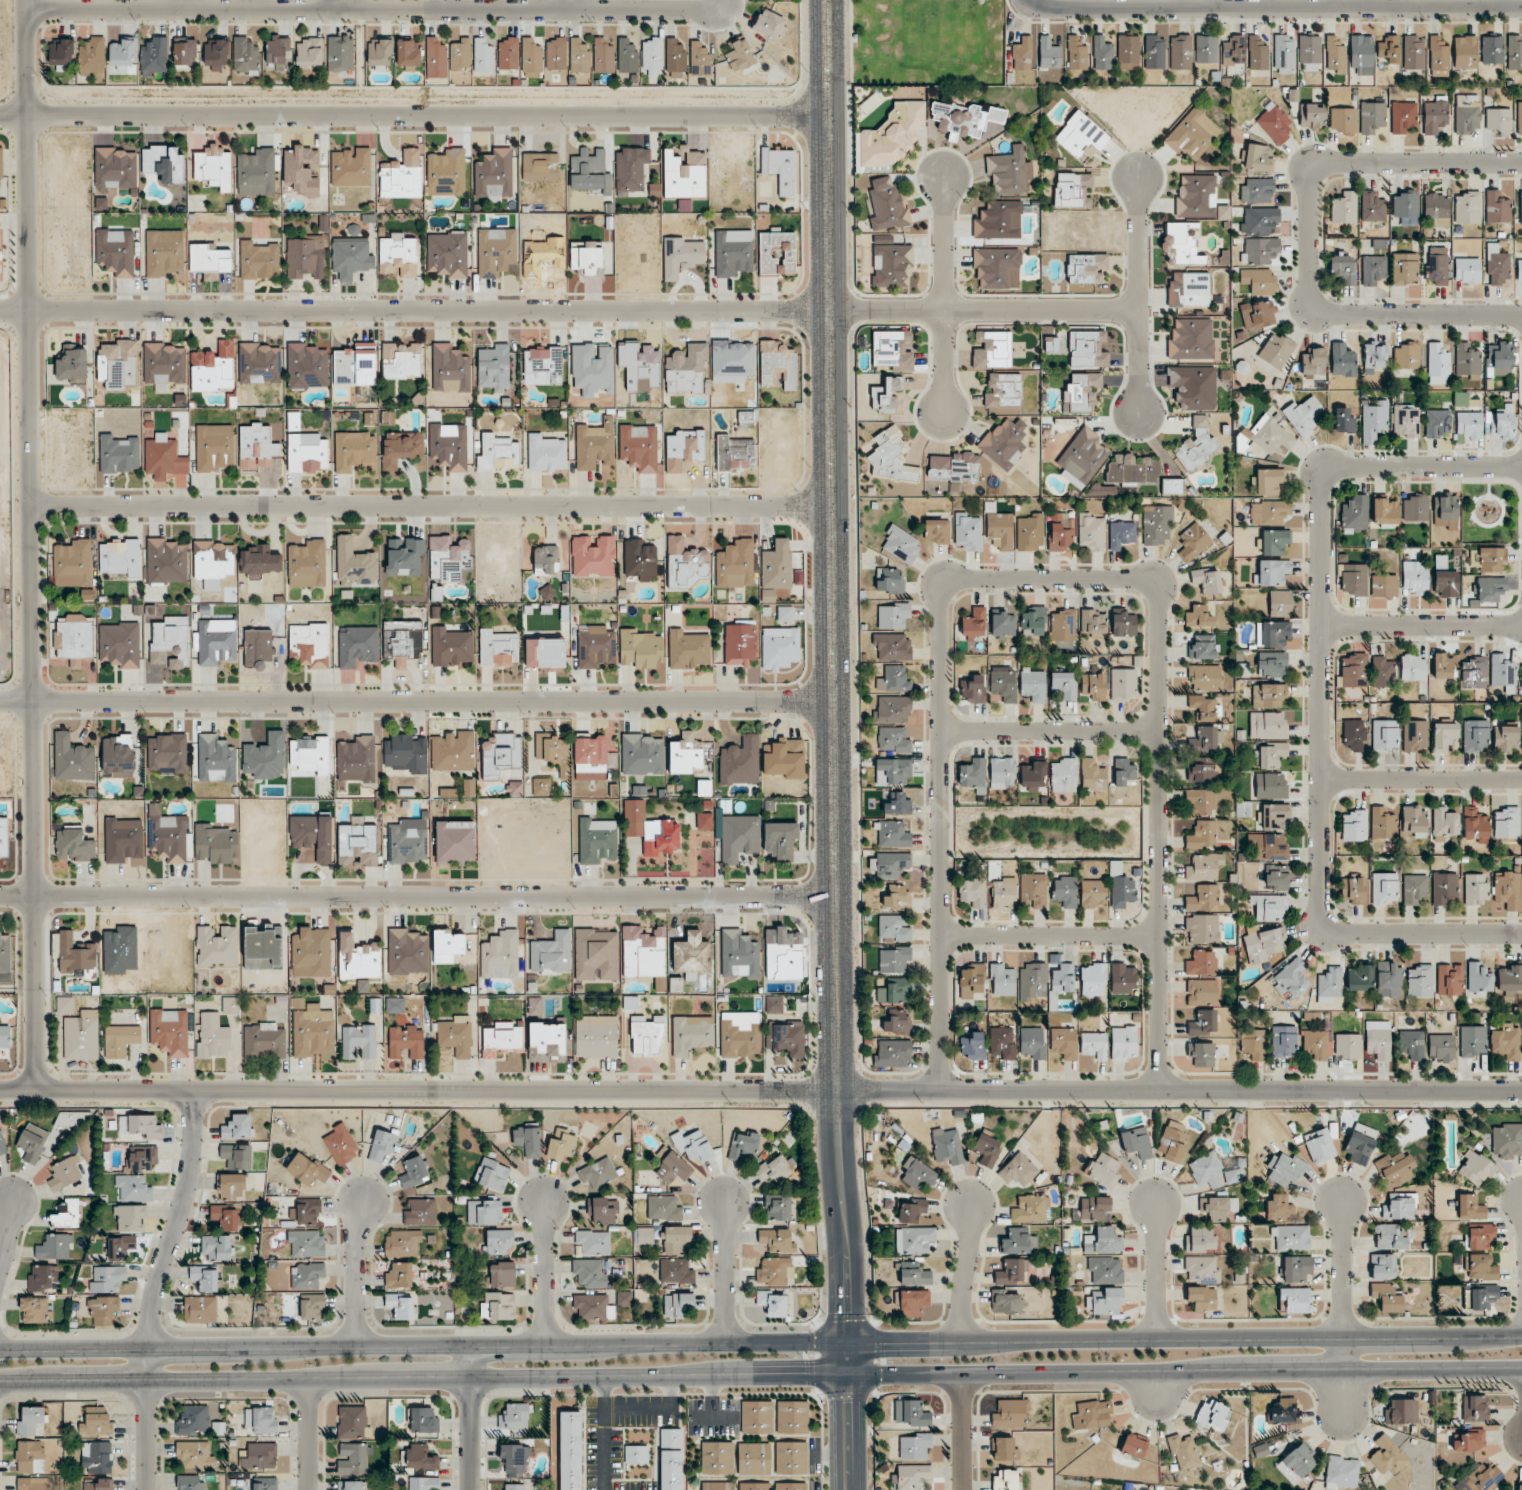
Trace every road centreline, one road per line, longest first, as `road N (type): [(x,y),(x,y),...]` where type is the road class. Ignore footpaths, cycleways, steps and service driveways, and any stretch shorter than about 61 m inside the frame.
road 1 (secondary): [(0,1383),(1521,1370)]
road 2 (residential): [(1136,314),(0,312)]
road 3 (tertiary): [(25,116),(32,1089)]
road 4 (residential): [(1521,468),(1319,467),(1320,935),(1521,936)]
road 5 (secondary): [(849,1343),(0,1350)]
road 6 (tertiary): [(840,1088),(0,1089)]
road 7 (residential): [(838,894),(0,896)]
road 8 (tertiary): [(849,1343),(833,506)]
road 9 (residential): [(835,700),(0,700)]
road 10 (residential): [(0,116),(829,117)]
road 11 (residential): [(28,504),(833,506)]
road 12 (residential): [(25,9),(720,9)]
road 13 (tertiary): [(1521,1090),(840,1088)]
road 14 (secondary): [(1521,1337),(849,1343)]
road 15 (residential): [(1521,315),(1310,314),(1308,162),(1521,163)]
road 16 (residential): [(941,1090),(939,578)]
road 17 (residential): [(1158,579),(1159,1091)]
road 18 (tertiary): [(827,0),(833,506)]
road 19 (tertiary): [(1521,7),(1037,7),(1025,0)]
road 20 (residential): [(201,1088),(145,1347),(145,1489)]
road 21 (residential): [(1136,177),(1136,414)]
road 22 (residential): [(945,180),(946,414)]
road 23 (residential): [(939,578),(1158,579)]
road 24 (residential): [(940,731),(1158,730)]
road 25 (residential): [(941,936),(1159,936)]
road 26 (residential): [(1342,1203),(1344,1414)]
road 27 (residential): [(1320,781),(1521,780)]
road 28 (residential): [(1320,625),(1521,625)]
road 29 (tertiary): [(850,1489),(849,1343)]
road 30 (residential): [(471,1489),(471,1345)]
road 31 (residential): [(353,1346),(360,1203)]
road 32 (residential): [(543,1344),(542,1201)]
road 33 (residential): [(973,1206),(961,1343)]
road 34 (residential): [(725,1342),(725,1206)]
road 35 (residential): [(1158,1341),(1156,1206)]

